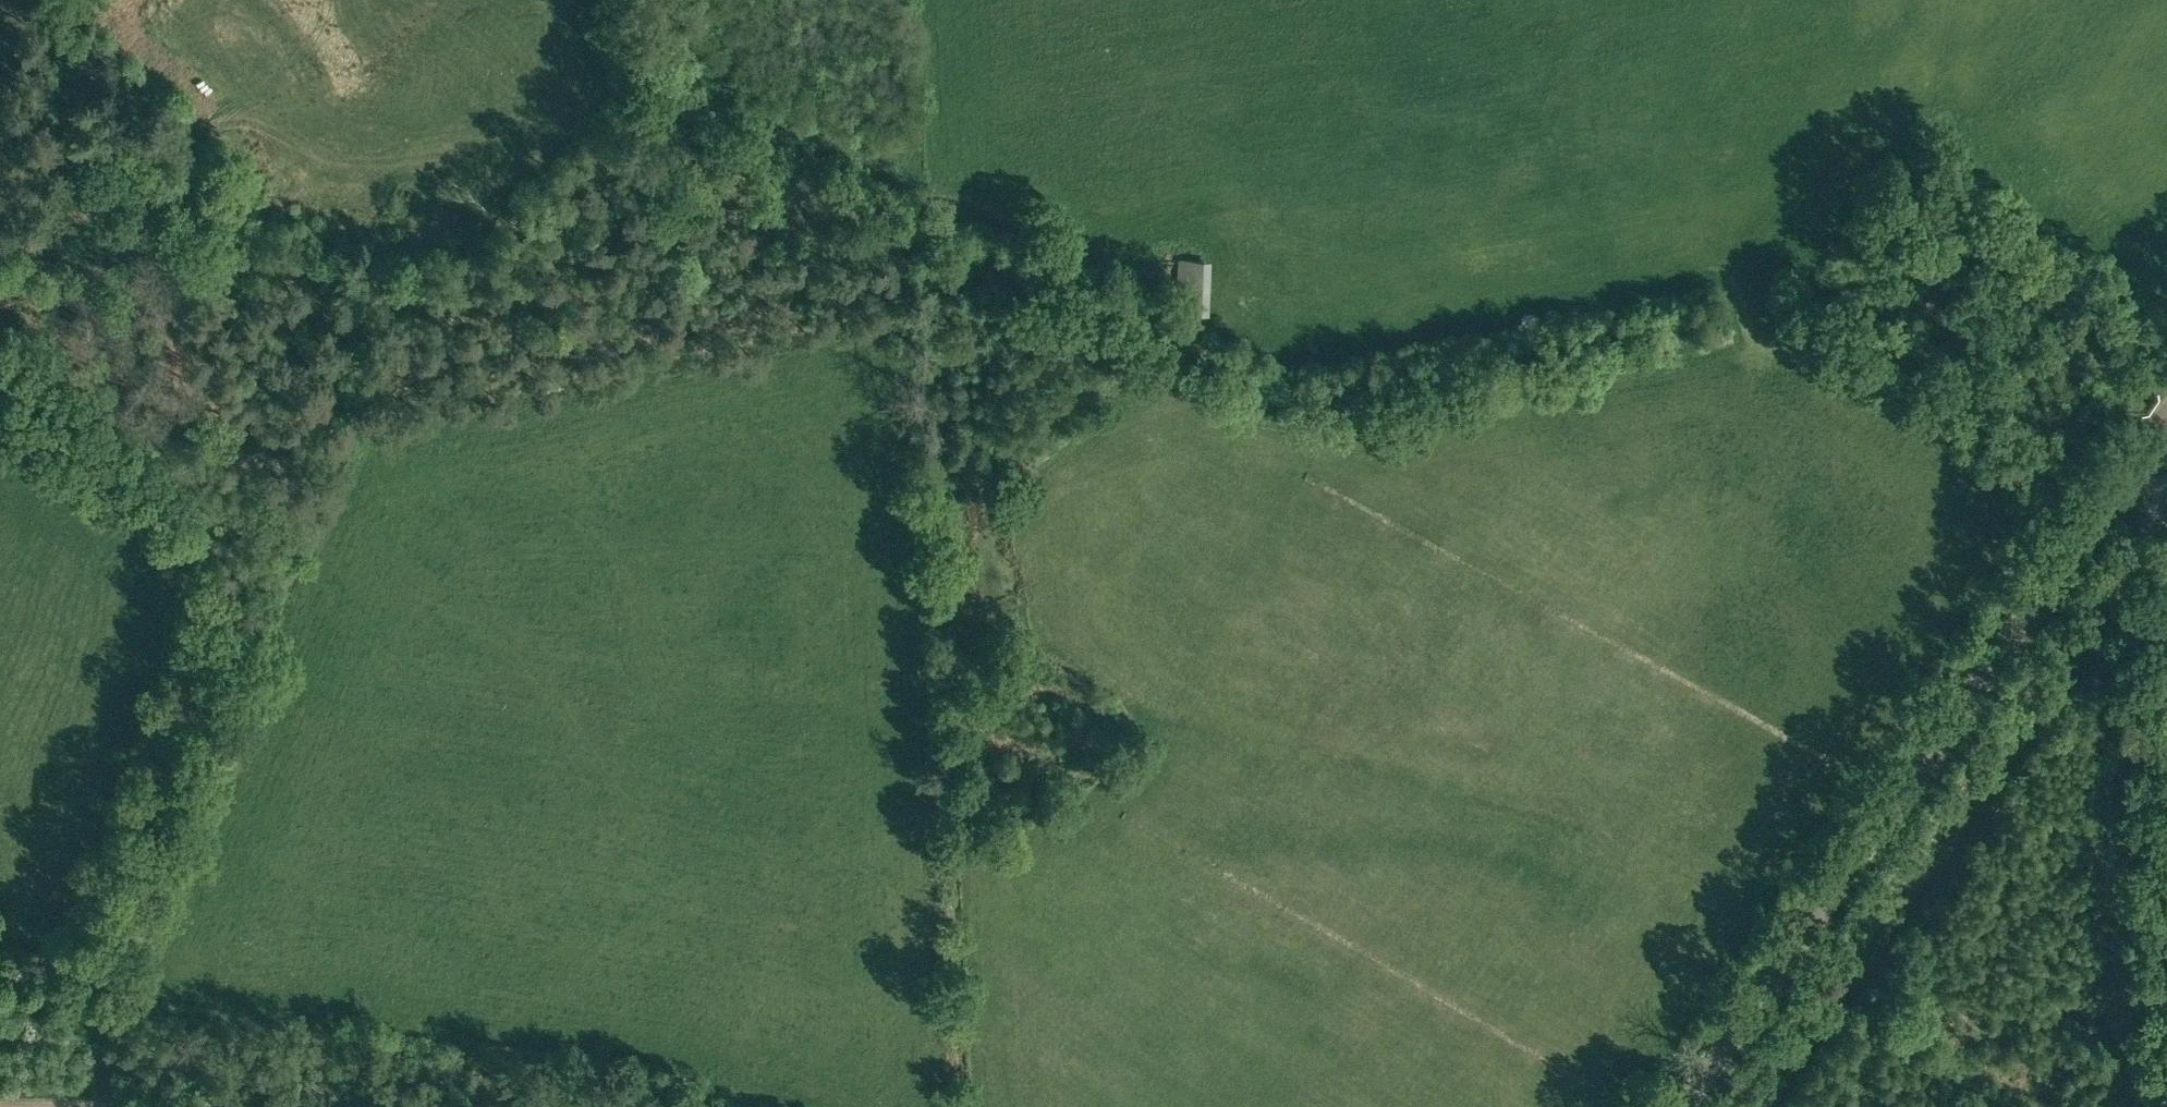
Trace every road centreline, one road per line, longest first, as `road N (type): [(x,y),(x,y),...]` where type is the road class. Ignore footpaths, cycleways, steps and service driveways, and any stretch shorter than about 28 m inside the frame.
road 1 (tertiary): [(1677,1106),(2166,423)]
road 2 (track): [(2166,581),(2151,617),(2154,731)]

